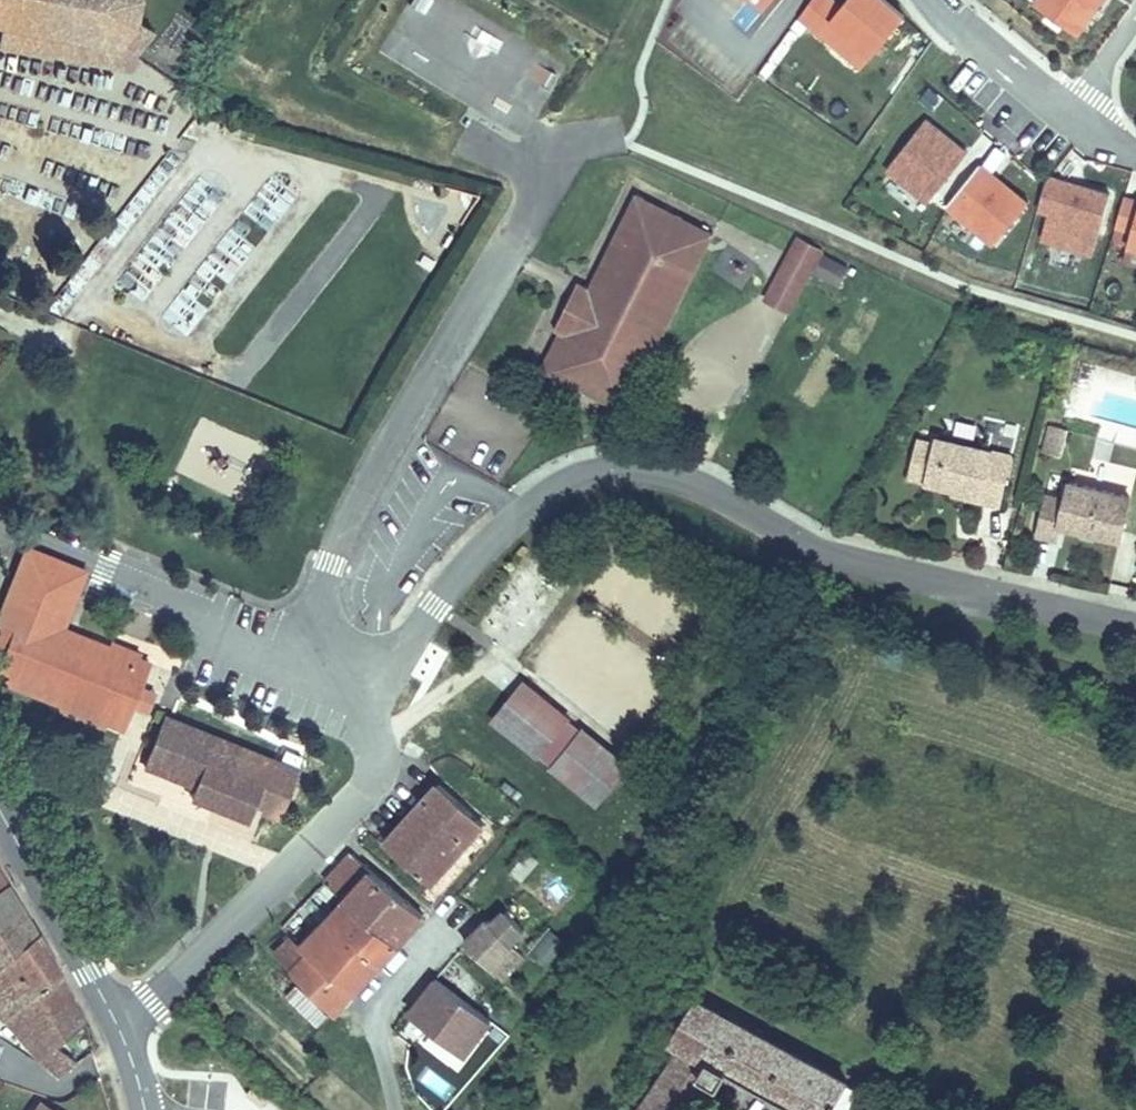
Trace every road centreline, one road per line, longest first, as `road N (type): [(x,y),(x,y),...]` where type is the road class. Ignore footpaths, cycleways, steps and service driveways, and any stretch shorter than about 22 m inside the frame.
road 1 (residential): [(1135,626),(824,555),(697,487),(657,472),(612,472),(572,482),(520,513),(358,685)]
road 2 (residential): [(358,685),(366,757),(347,812),(184,973),(116,1027)]
road 3 (residential): [(358,685),(224,643),(175,594),(0,520)]
road 4 (residential): [(116,1027),(0,811)]
road 5 (unclassified): [(437,938),(383,1016),(394,1109)]
road 6 (residential): [(932,0),(1072,122)]

